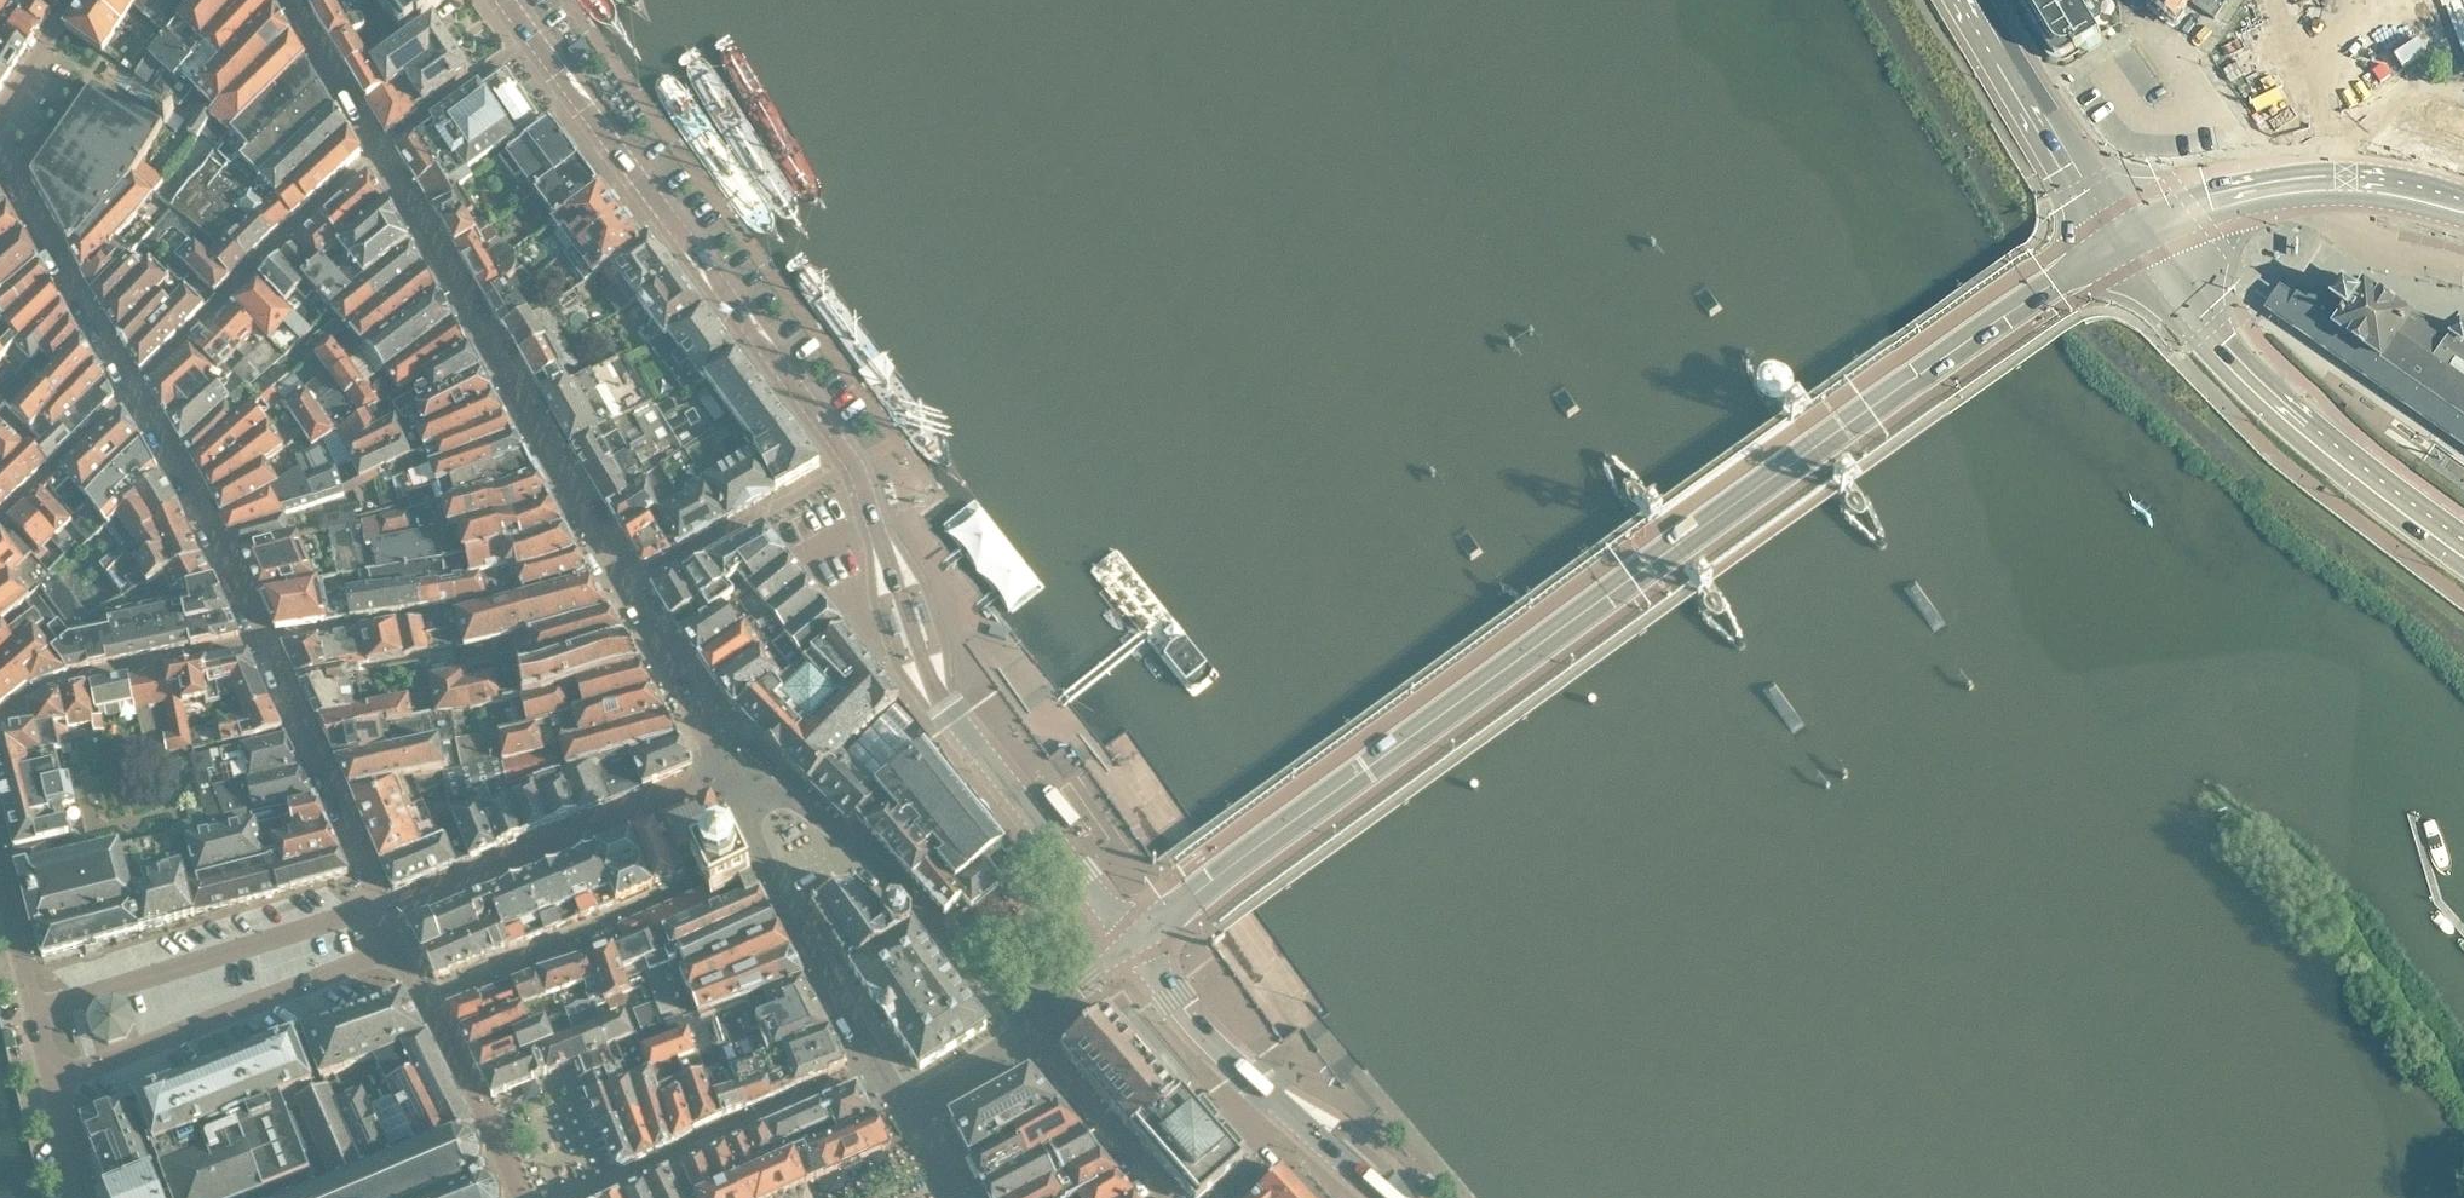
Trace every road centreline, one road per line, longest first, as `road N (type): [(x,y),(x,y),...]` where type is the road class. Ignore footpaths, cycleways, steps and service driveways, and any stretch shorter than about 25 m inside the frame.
road 1 (tertiary): [(1135,941),(2122,237)]
road 2 (tertiary): [(1135,941),(939,693),(858,464),(507,0)]
road 3 (residential): [(133,390),(264,639),(378,907)]
road 4 (secondary): [(2463,550),(2369,485),(2218,346),(2122,237)]
road 5 (residential): [(731,776),(776,788),(873,859),(1029,1029)]
road 6 (residential): [(731,776),(383,917)]
road 7 (unclassified): [(48,1078),(395,948)]
road 8 (residential): [(378,907),(34,1013)]
road 9 (tertiary): [(1384,1197),(1217,1045),(1135,941)]
road 10 (secondary): [(2122,237),(2079,185),(1968,0)]
road 11 (residential): [(395,948),(487,1109),(525,1197)]
road 12 (residential): [(0,146),(133,390)]
road 13 (tertiary): [(2122,237),(2231,190),(2334,169)]
road 14 (residential): [(1029,1029),(1167,1197)]
road 15 (residential): [(0,517),(133,390)]
road 16 (unclassified): [(0,874),(34,1013)]
road 17 (unclassified): [(1135,941),(1029,1029)]
road 18 (residential): [(0,110),(73,0)]
road 19 (unclassified): [(48,1078),(80,1197)]

